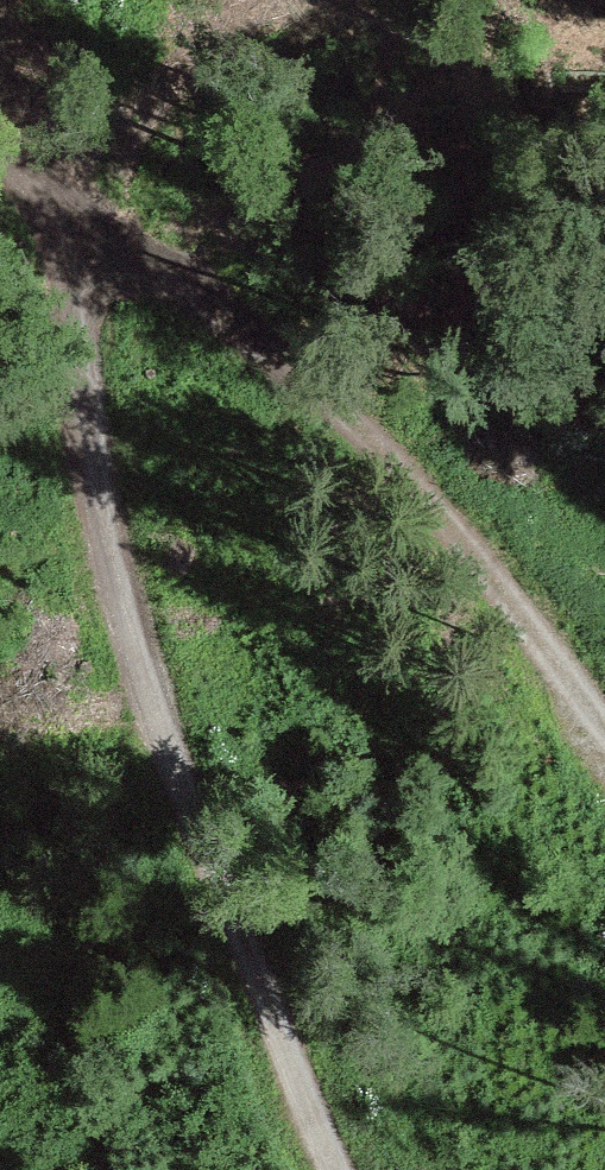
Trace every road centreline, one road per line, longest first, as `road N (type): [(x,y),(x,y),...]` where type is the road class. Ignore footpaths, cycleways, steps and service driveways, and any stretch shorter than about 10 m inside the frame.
road 1 (track): [(338,1169),(311,1125),(168,730),(115,549),(89,237),(0,141)]
road 2 (track): [(89,237),(174,271),(455,525),(604,734)]

